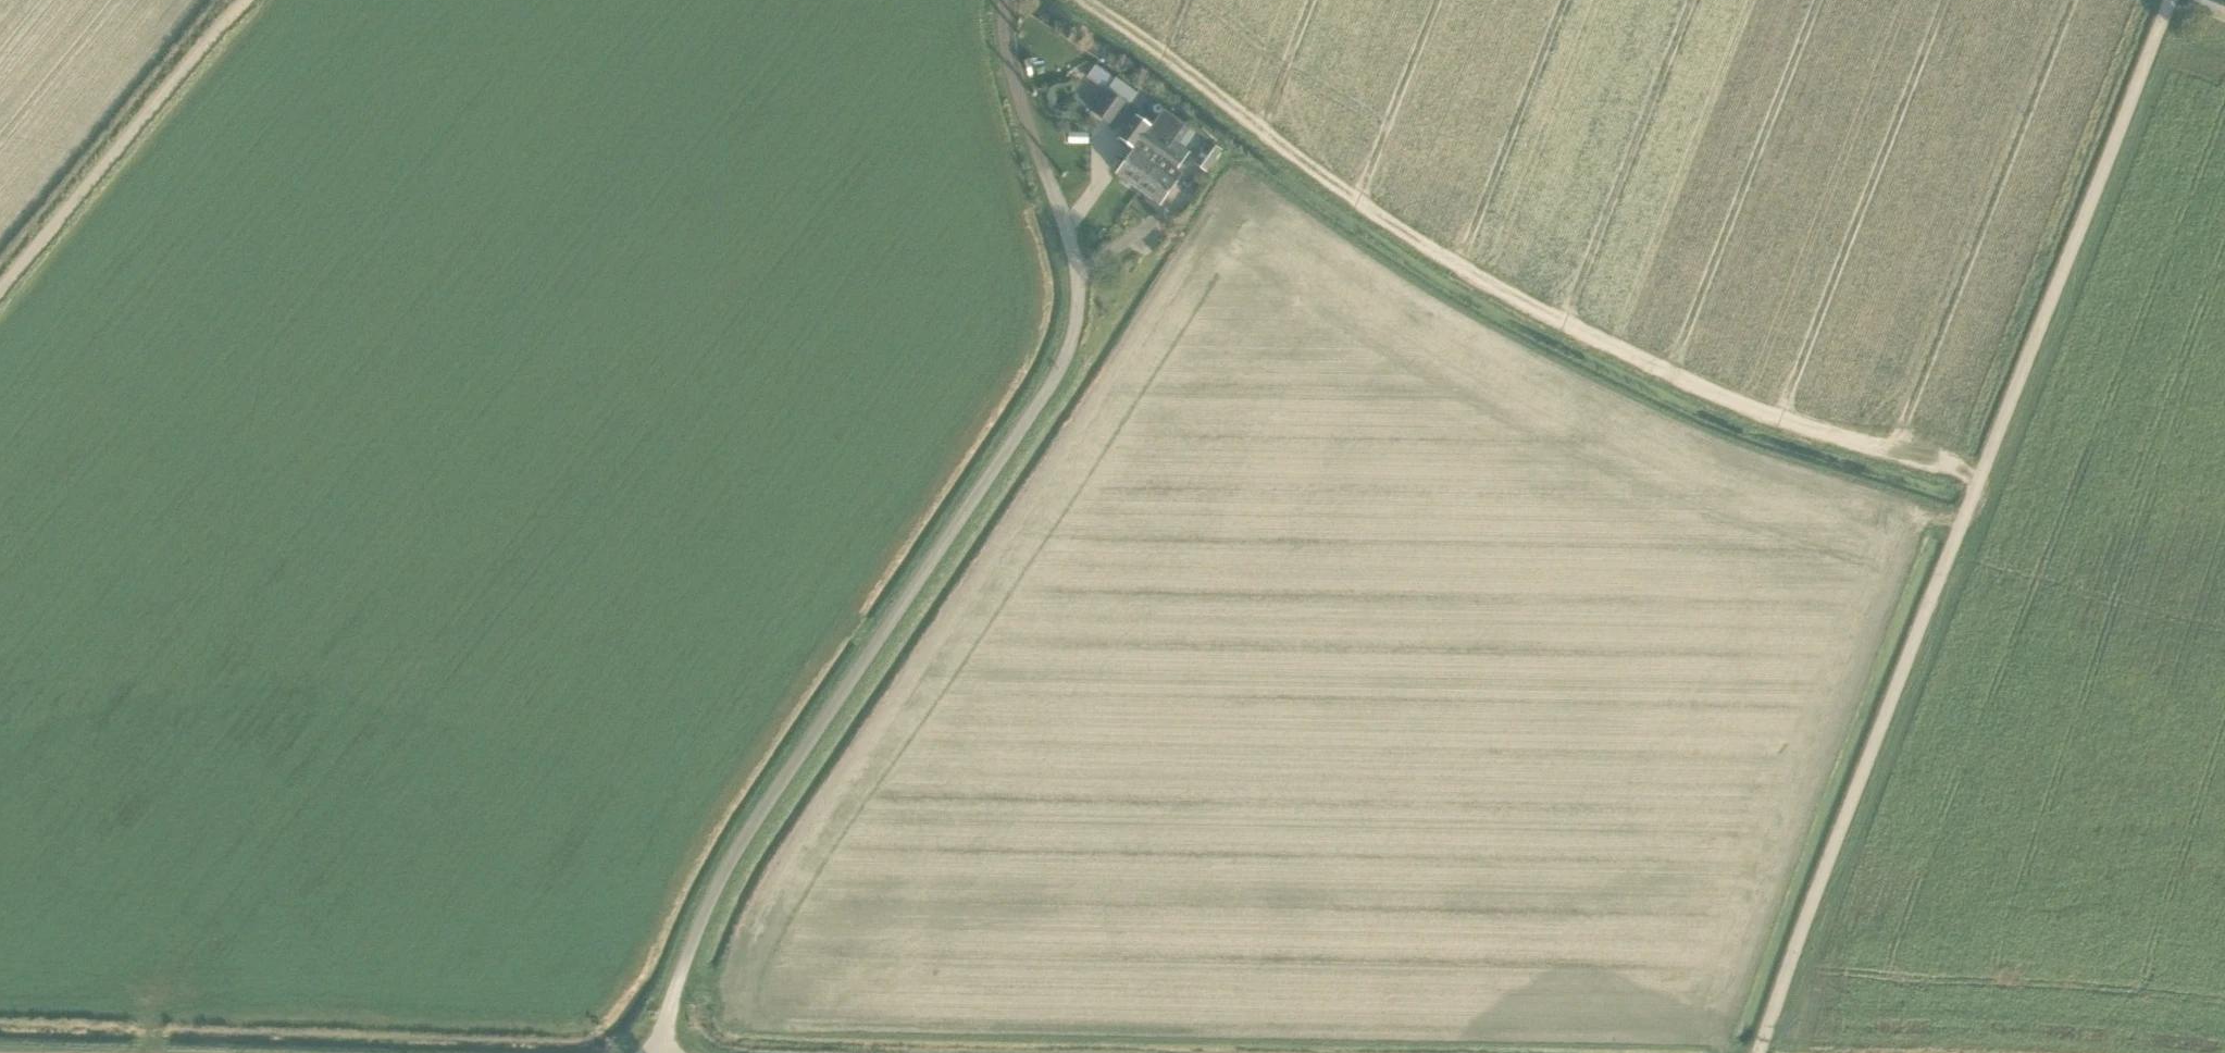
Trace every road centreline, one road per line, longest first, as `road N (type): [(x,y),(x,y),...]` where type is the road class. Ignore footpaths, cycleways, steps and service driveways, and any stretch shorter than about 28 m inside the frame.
road 1 (unclassified): [(663,1052),(666,1019),(706,910),(760,818),(1051,392),(1072,345),(1078,263),(1013,81),(1003,0)]
road 2 (unclassified): [(1758,1052),(2172,0)]
road 3 (unclassified): [(0,302),(250,0)]

